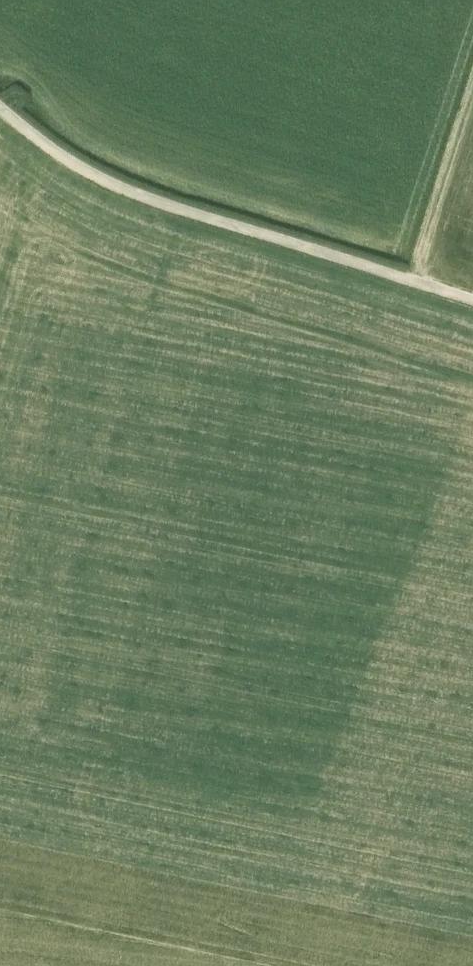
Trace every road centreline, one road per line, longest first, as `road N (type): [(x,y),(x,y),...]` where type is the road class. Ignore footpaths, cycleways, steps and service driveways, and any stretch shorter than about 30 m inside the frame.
road 1 (track): [(472,302),(113,184),(0,107)]

